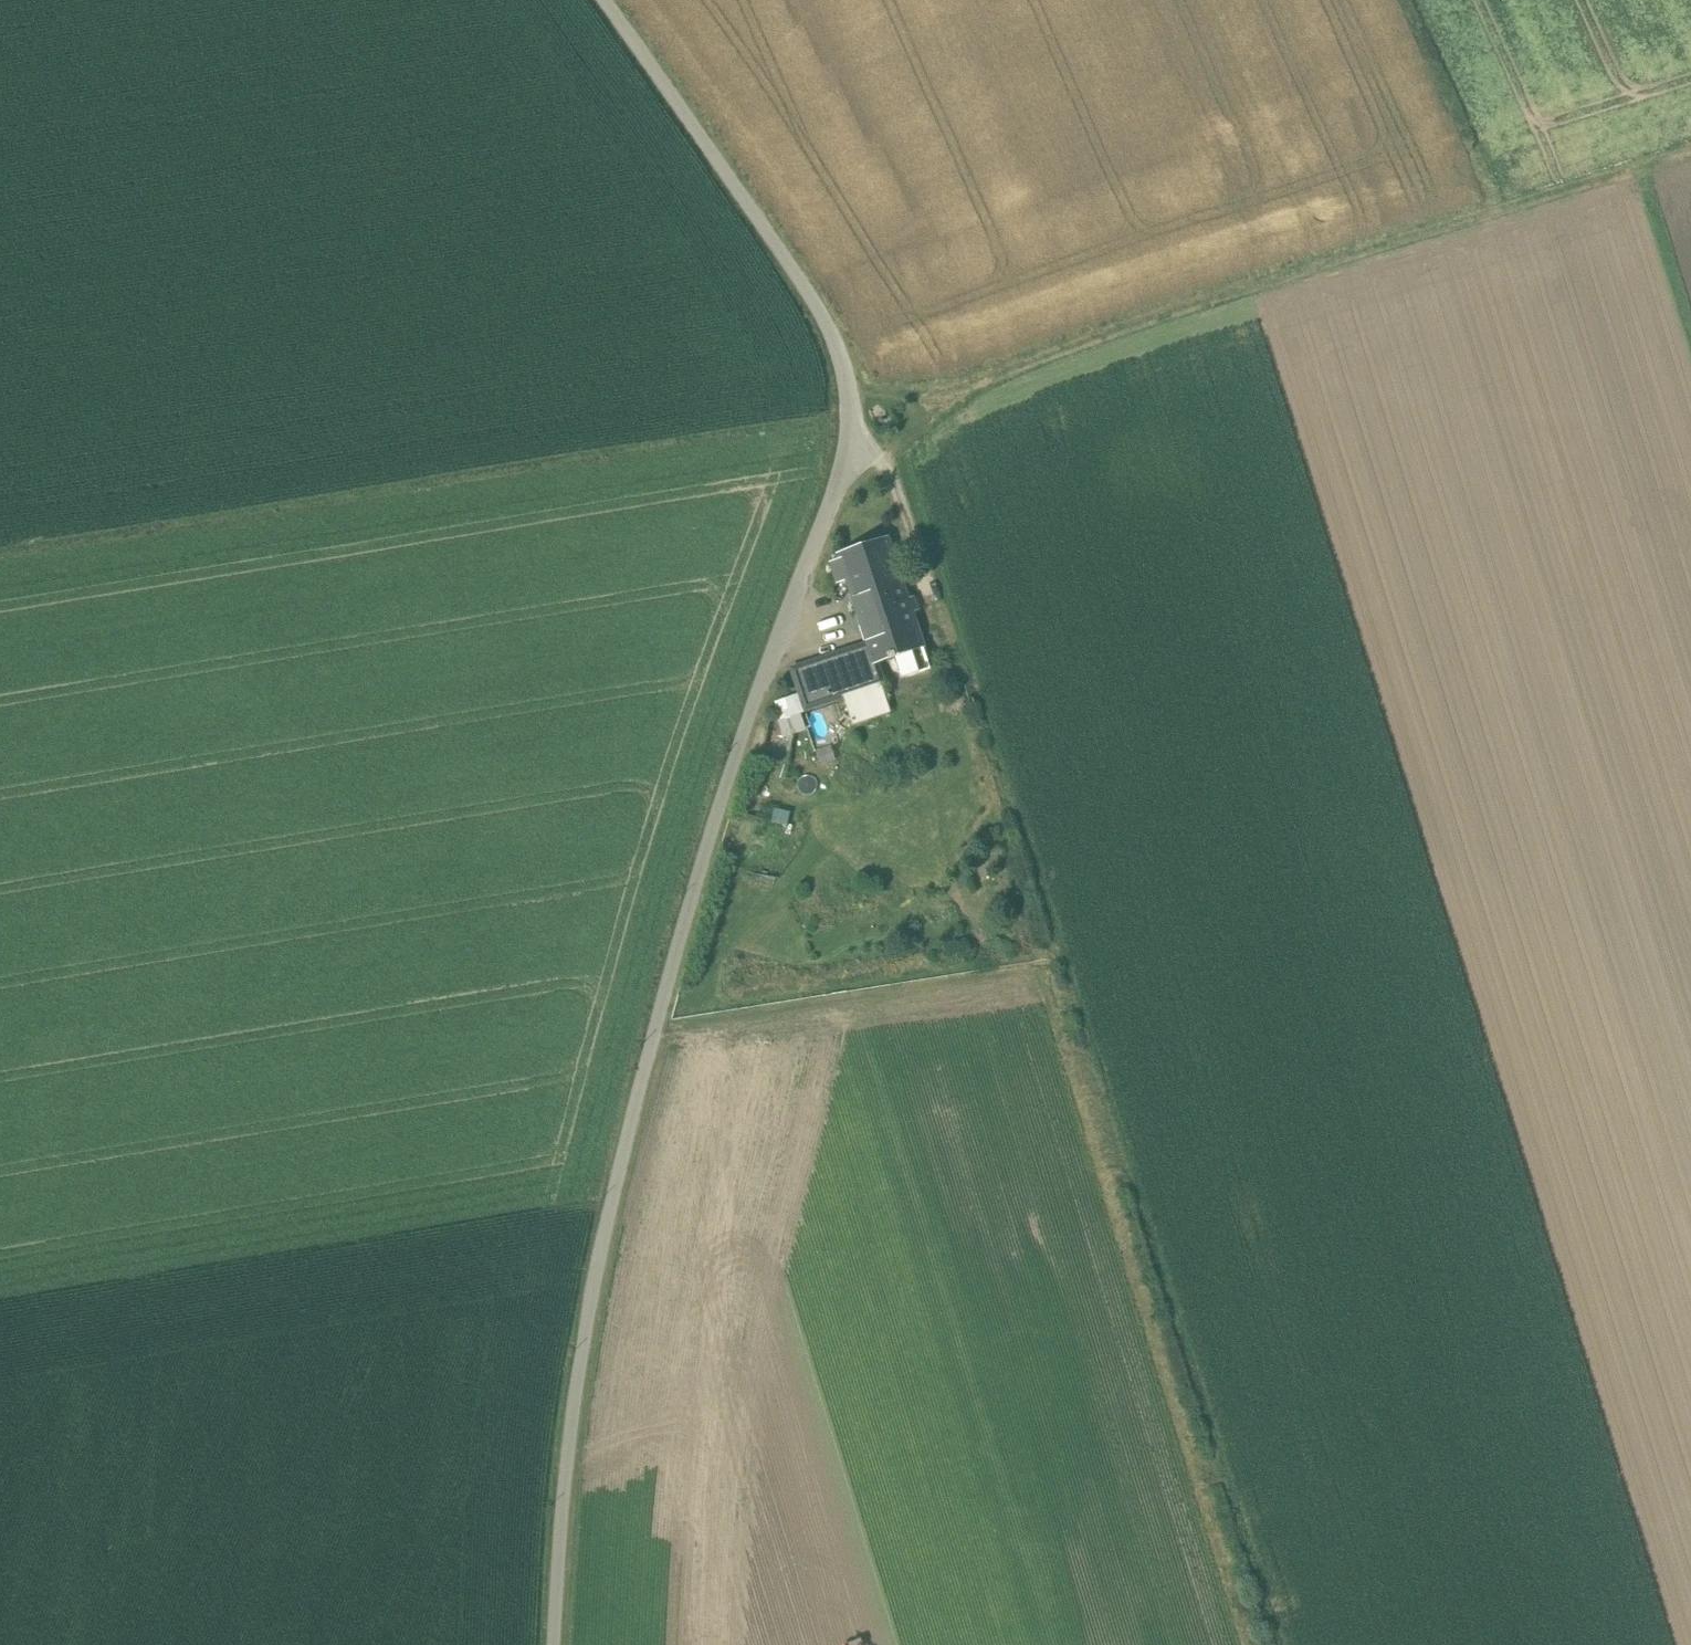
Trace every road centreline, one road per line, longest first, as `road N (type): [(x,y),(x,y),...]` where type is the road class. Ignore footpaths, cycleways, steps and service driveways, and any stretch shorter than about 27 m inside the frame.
road 1 (residential): [(554,1644),(580,1360),(626,1147),(745,737),(853,455),(860,397),(839,335),(607,0)]
road 2 (track): [(854,379),(927,391),(1690,150)]
road 3 (track): [(1636,167),(1690,343)]

